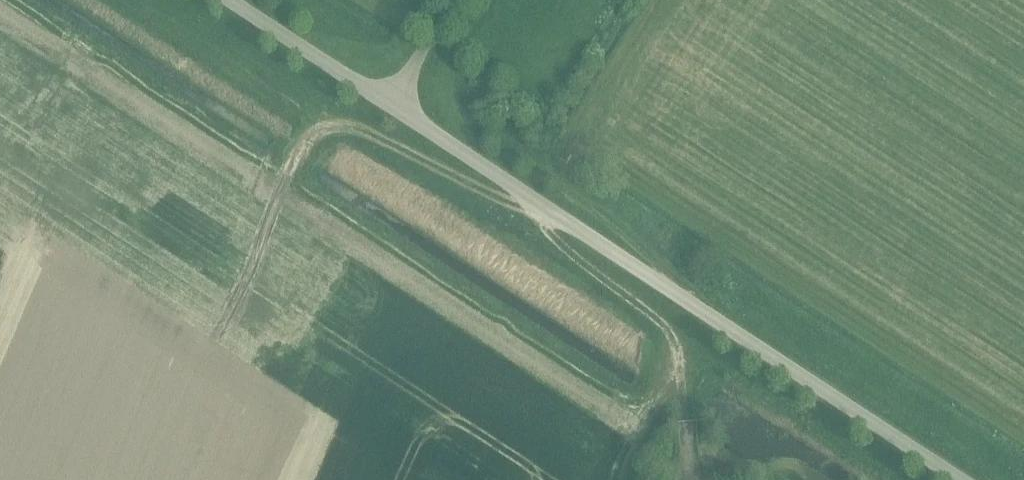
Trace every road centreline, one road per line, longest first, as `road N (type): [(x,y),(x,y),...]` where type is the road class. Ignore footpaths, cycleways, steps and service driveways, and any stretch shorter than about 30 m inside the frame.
road 1 (unclassified): [(956,479),(230,0)]
road 2 (track): [(287,174),(311,136),(335,126),(363,130),(494,197),(540,206),(567,250),(672,334),(681,353),(689,474)]

